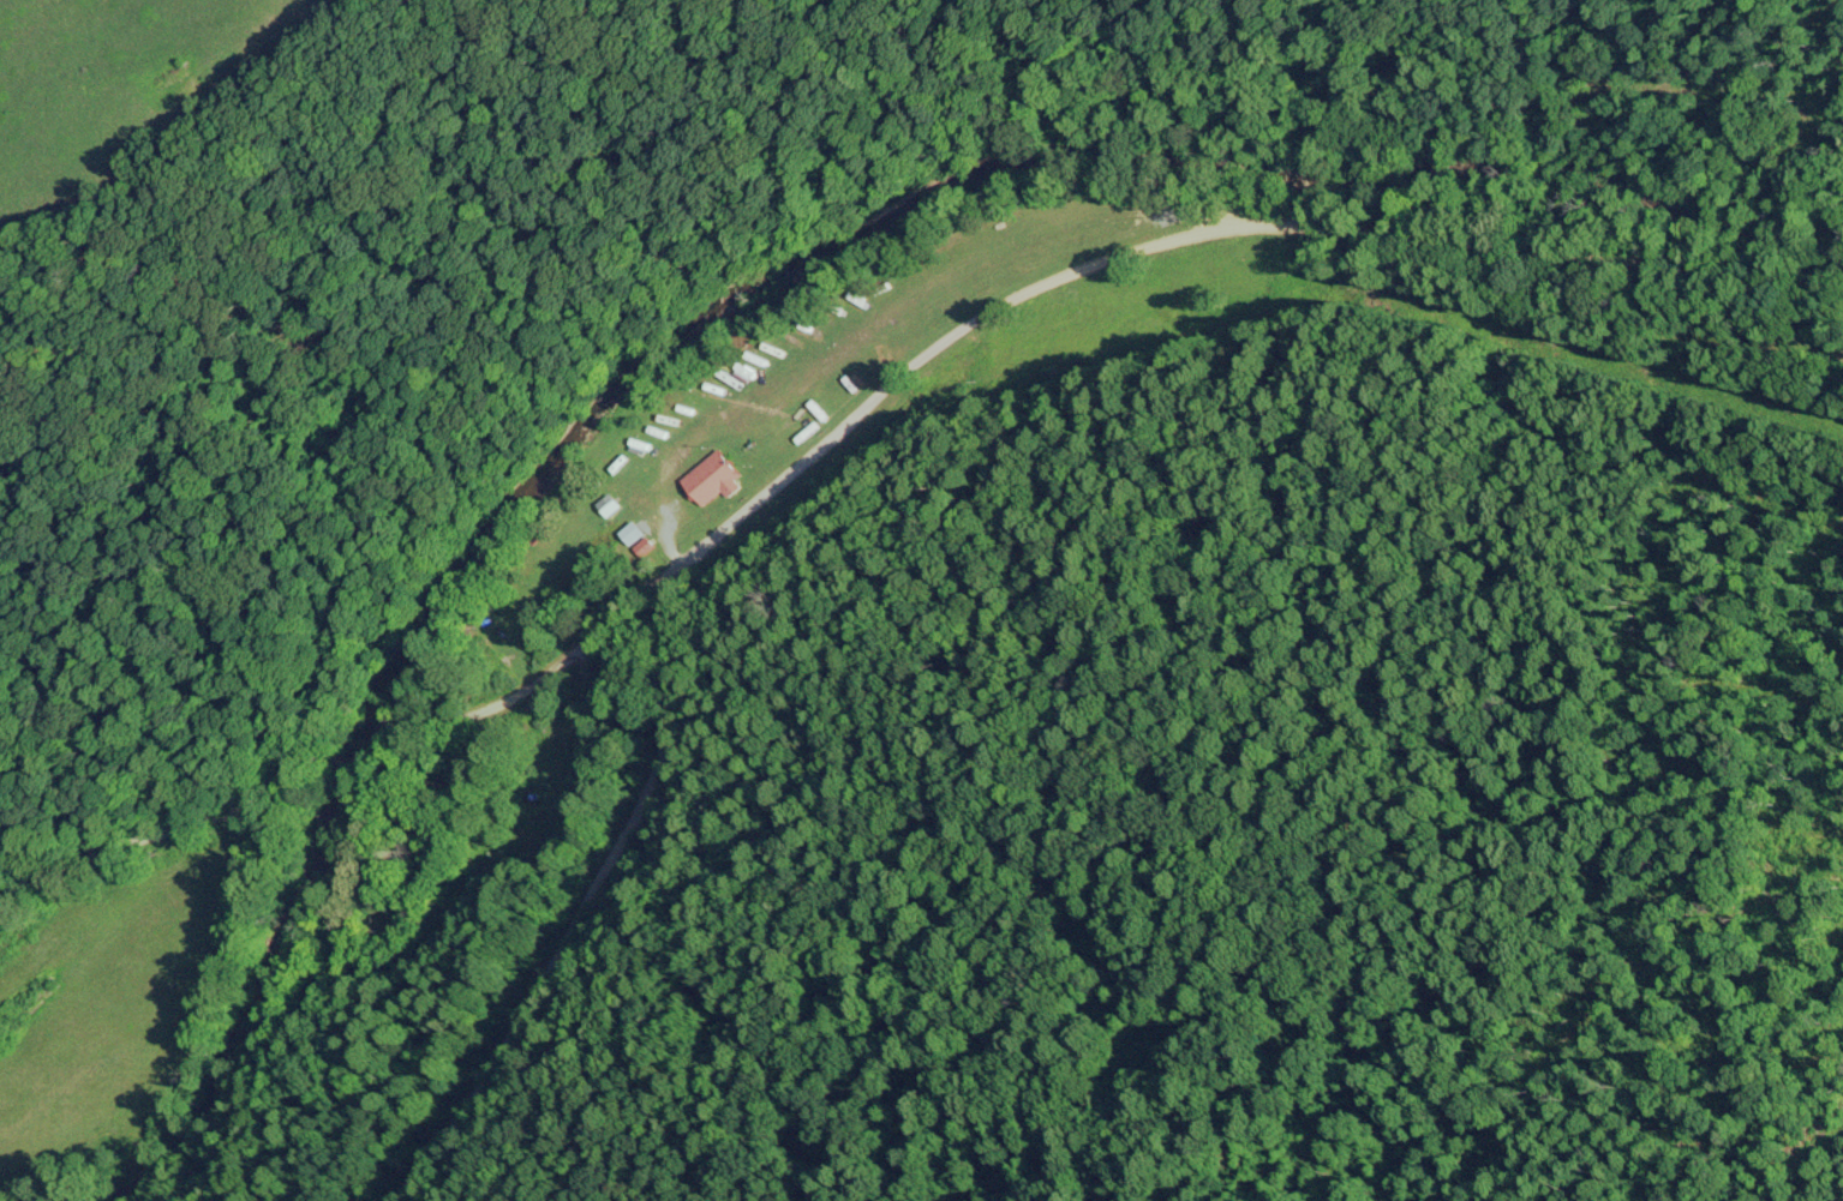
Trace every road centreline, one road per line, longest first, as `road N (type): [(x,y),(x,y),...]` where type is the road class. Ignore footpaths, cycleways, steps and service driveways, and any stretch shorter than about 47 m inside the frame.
road 1 (residential): [(1842,257),(1697,271),(1336,224),(1257,222),(1184,233),(1087,262),(1006,298),(897,372),(516,691),(0,898)]

